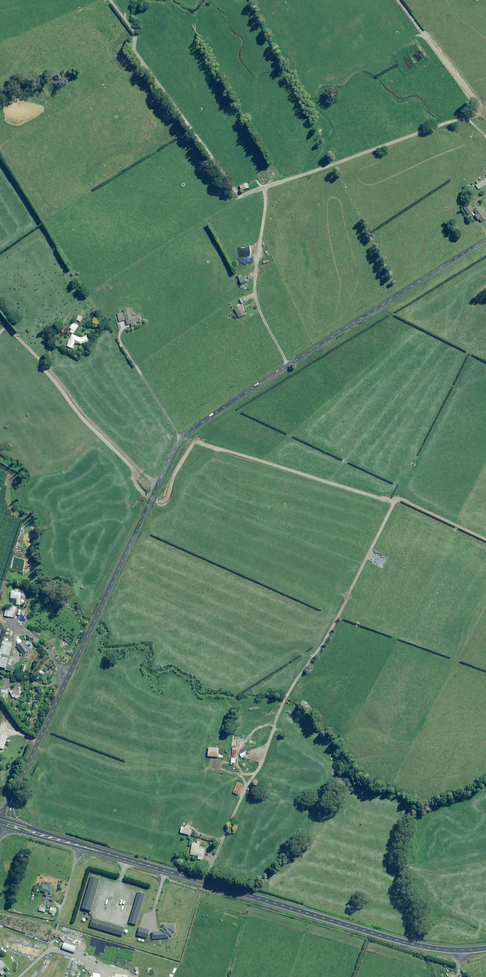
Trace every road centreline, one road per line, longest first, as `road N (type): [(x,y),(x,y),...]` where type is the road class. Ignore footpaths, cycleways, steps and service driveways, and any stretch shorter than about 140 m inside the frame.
road 1 (tertiary): [(2,822),(183,438),(485,240)]
road 2 (track): [(485,539),(395,501),(324,643),(288,695),(212,866)]
road 3 (secondary): [(485,949),(401,941),(2,822)]

